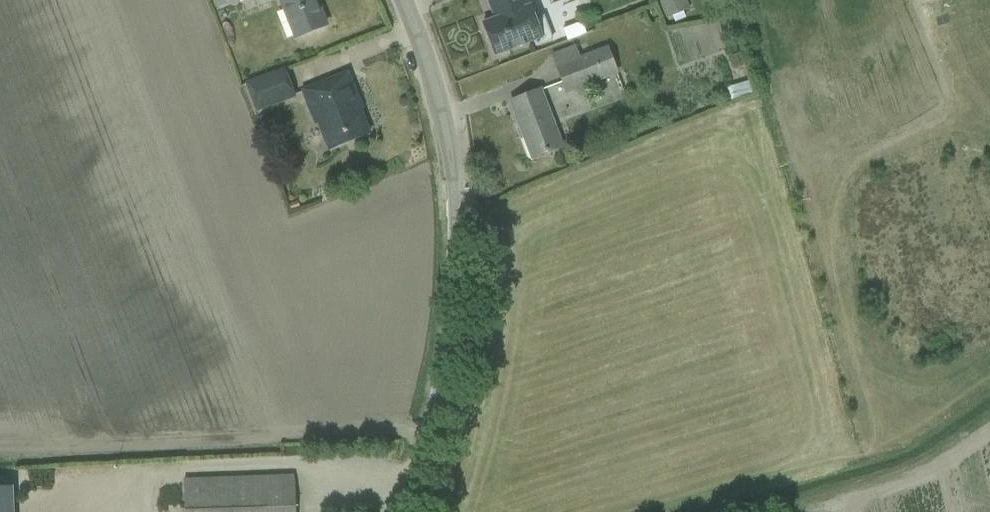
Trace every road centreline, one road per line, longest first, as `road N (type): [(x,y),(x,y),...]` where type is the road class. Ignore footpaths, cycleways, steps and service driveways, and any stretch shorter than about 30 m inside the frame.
road 1 (unclassified): [(412,511),(453,336),(459,220),(446,128),(403,0)]

